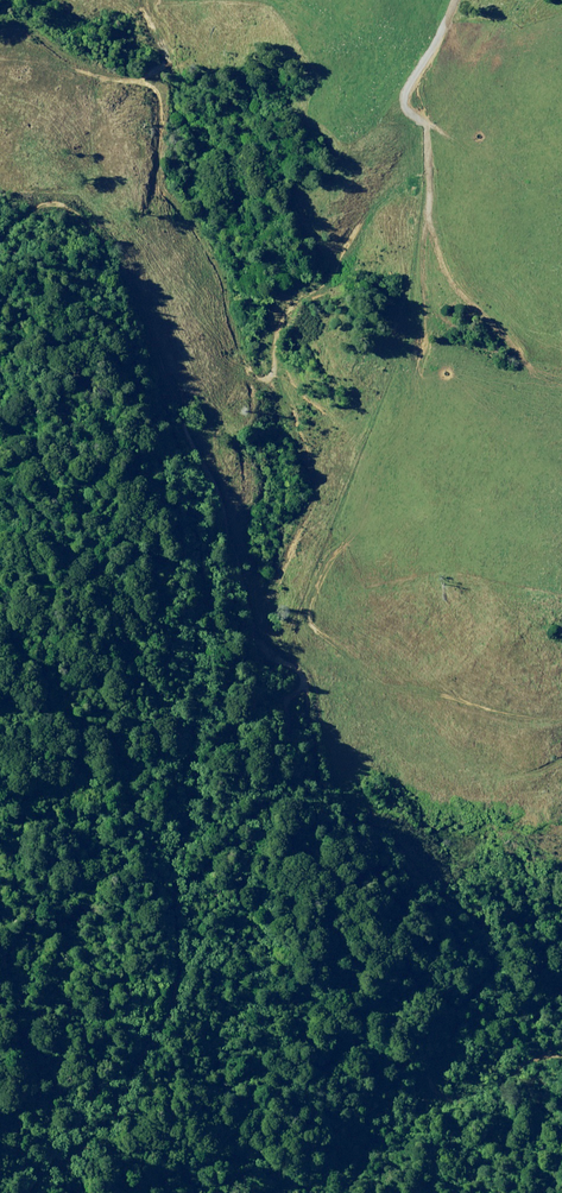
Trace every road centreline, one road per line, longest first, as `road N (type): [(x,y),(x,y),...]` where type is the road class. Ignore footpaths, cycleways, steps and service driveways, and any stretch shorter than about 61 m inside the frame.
road 1 (track): [(0,235),(37,207),(56,206),(103,246),(229,536),(251,623),(280,661),(288,686),(274,777),(169,921),(153,1029),(78,1153),(39,1192)]
road 2 (track): [(561,1052),(489,1103),(411,1098),(433,1001),(435,949),(416,874),(400,844),(372,823),(346,820),(318,794),(303,684),(288,680)]
road 3 (track): [(119,277),(160,181),(164,59),(153,0)]

